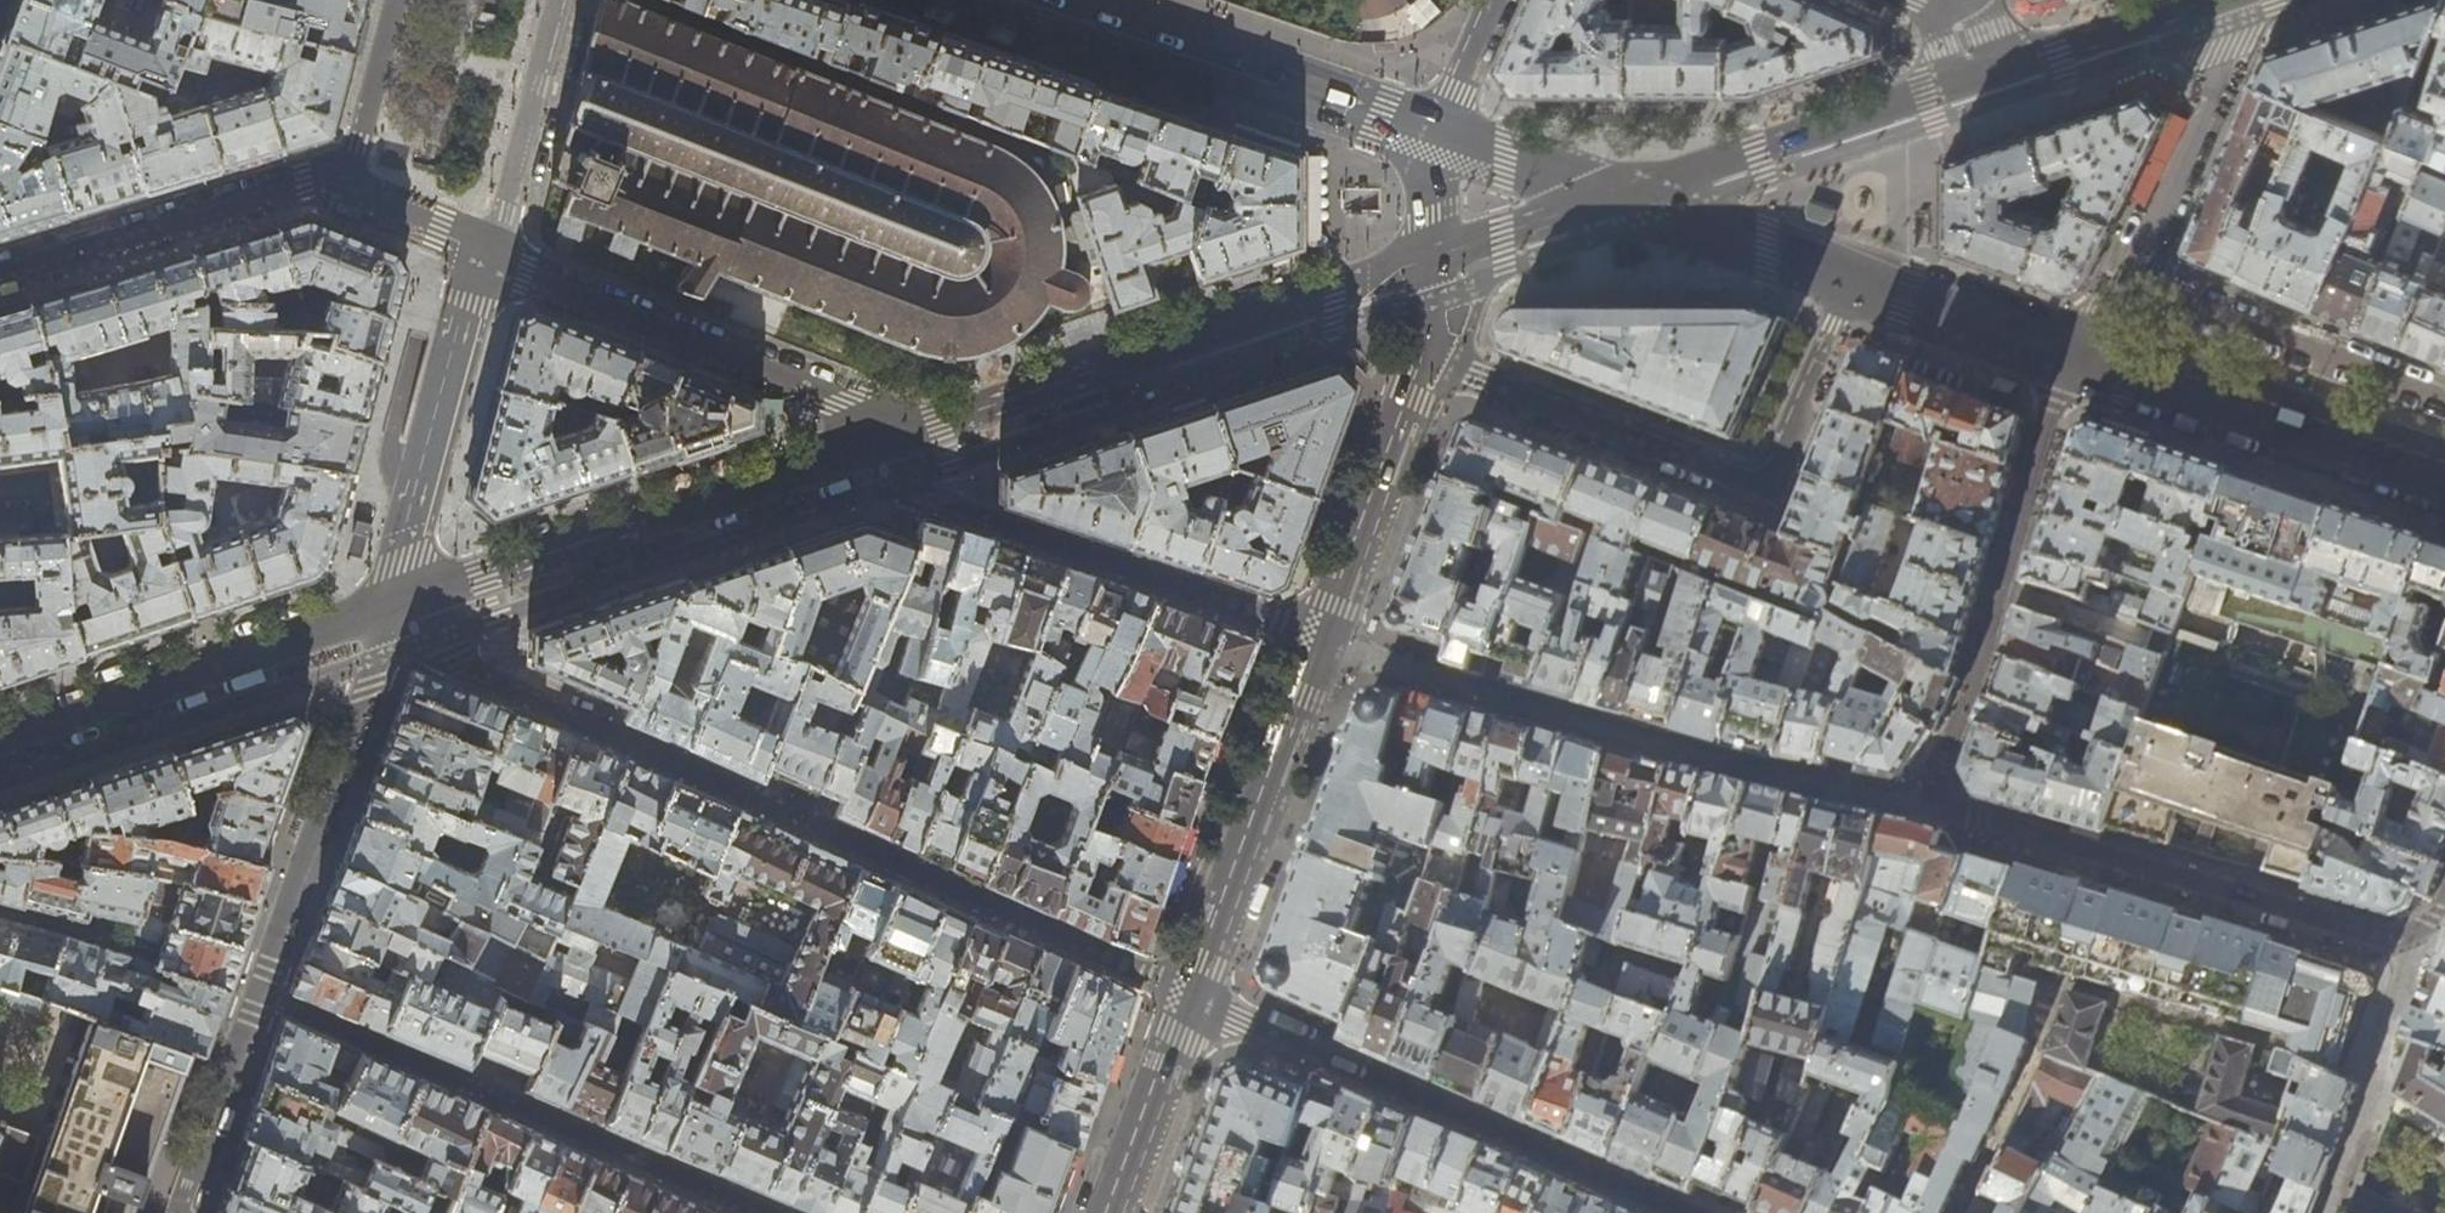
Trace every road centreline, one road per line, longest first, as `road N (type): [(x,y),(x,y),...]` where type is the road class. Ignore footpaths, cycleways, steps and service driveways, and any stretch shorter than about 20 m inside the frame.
road 1 (residential): [(2444,896),(2409,935),(2376,936),(1954,812),(1941,798),(1938,771),(1974,688),(2054,400),(2079,363)]
road 2 (residential): [(1189,995),(466,670),(404,603)]
road 3 (tertiary): [(1432,254),(885,442)]
road 4 (residential): [(1429,361),(1761,487),(1849,284)]
road 5 (residential): [(1189,995),(1685,1212)]
road 6 (tertiary): [(885,442),(404,603)]
road 7 (residential): [(1322,640),(950,506),(885,442)]
road 8 (residential): [(885,442),(844,400),(488,254)]
road 9 (secondary): [(1011,0),(1419,137)]
road 10 (tertiary): [(404,603),(0,737)]
road 11 (residential): [(2079,363),(2116,312),(2227,50),(2232,23),(2226,0)]
road 12 (secondary): [(1976,75),(1610,201)]
road 13 (secondary): [(2079,363),(2444,488)]
road 14 (secondary): [(1322,640),(1189,995)]
road 15 (tertiary): [(488,254),(401,560),(404,603)]
road 16 (residential): [(343,189),(304,181),(0,274)]
road 17 (secondary): [(1429,361),(1322,640)]
road 18 (tertiary): [(557,0),(488,254)]
road 19 (secondary): [(1610,201),(1849,284)]
road 20 (secondary): [(2209,0),(1976,75)]
road 21 (secondary): [(1849,284),(2079,363)]
road 22 (secondary): [(1189,995),(1110,1212)]
road 23 (secondary): [(1419,137),(1610,201)]
road 24 (residential): [(343,189),(394,0)]
road 25 (secondary): [(1610,201),(1432,254)]
road 26 (residential): [(1419,137),(1448,116),(1499,0)]
road 27 (residential): [(488,254),(343,189)]

